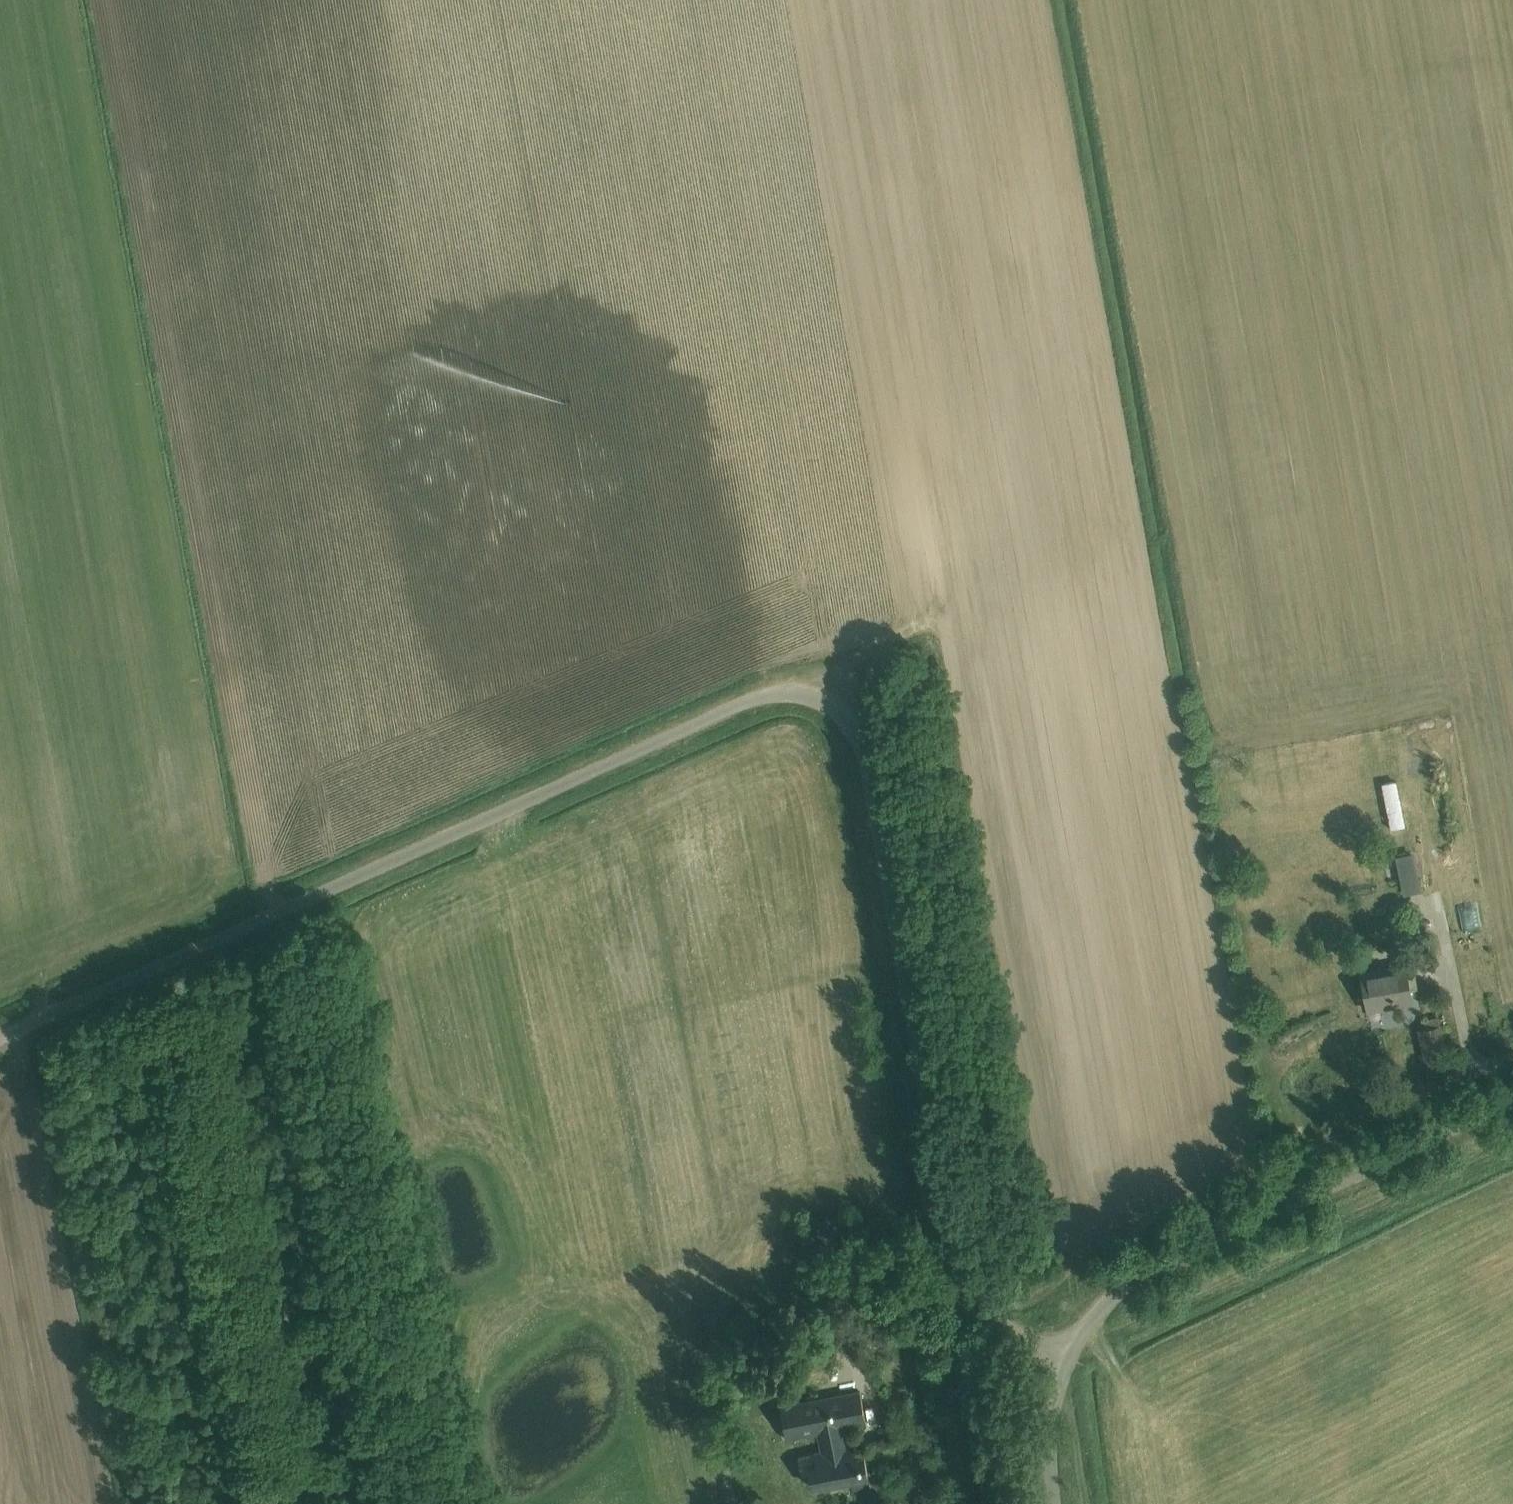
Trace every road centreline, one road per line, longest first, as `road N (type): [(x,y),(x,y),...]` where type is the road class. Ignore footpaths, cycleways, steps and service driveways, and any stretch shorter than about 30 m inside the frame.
road 1 (unclassified): [(1065,1351),(972,1297),(948,1234),(854,747),(828,709),(756,702),(0,1041)]
road 2 (unclassified): [(1065,1351),(1123,1286),(1512,1101)]
road 3 (unclassified): [(1053,1503),(1042,1405),(1065,1351)]

